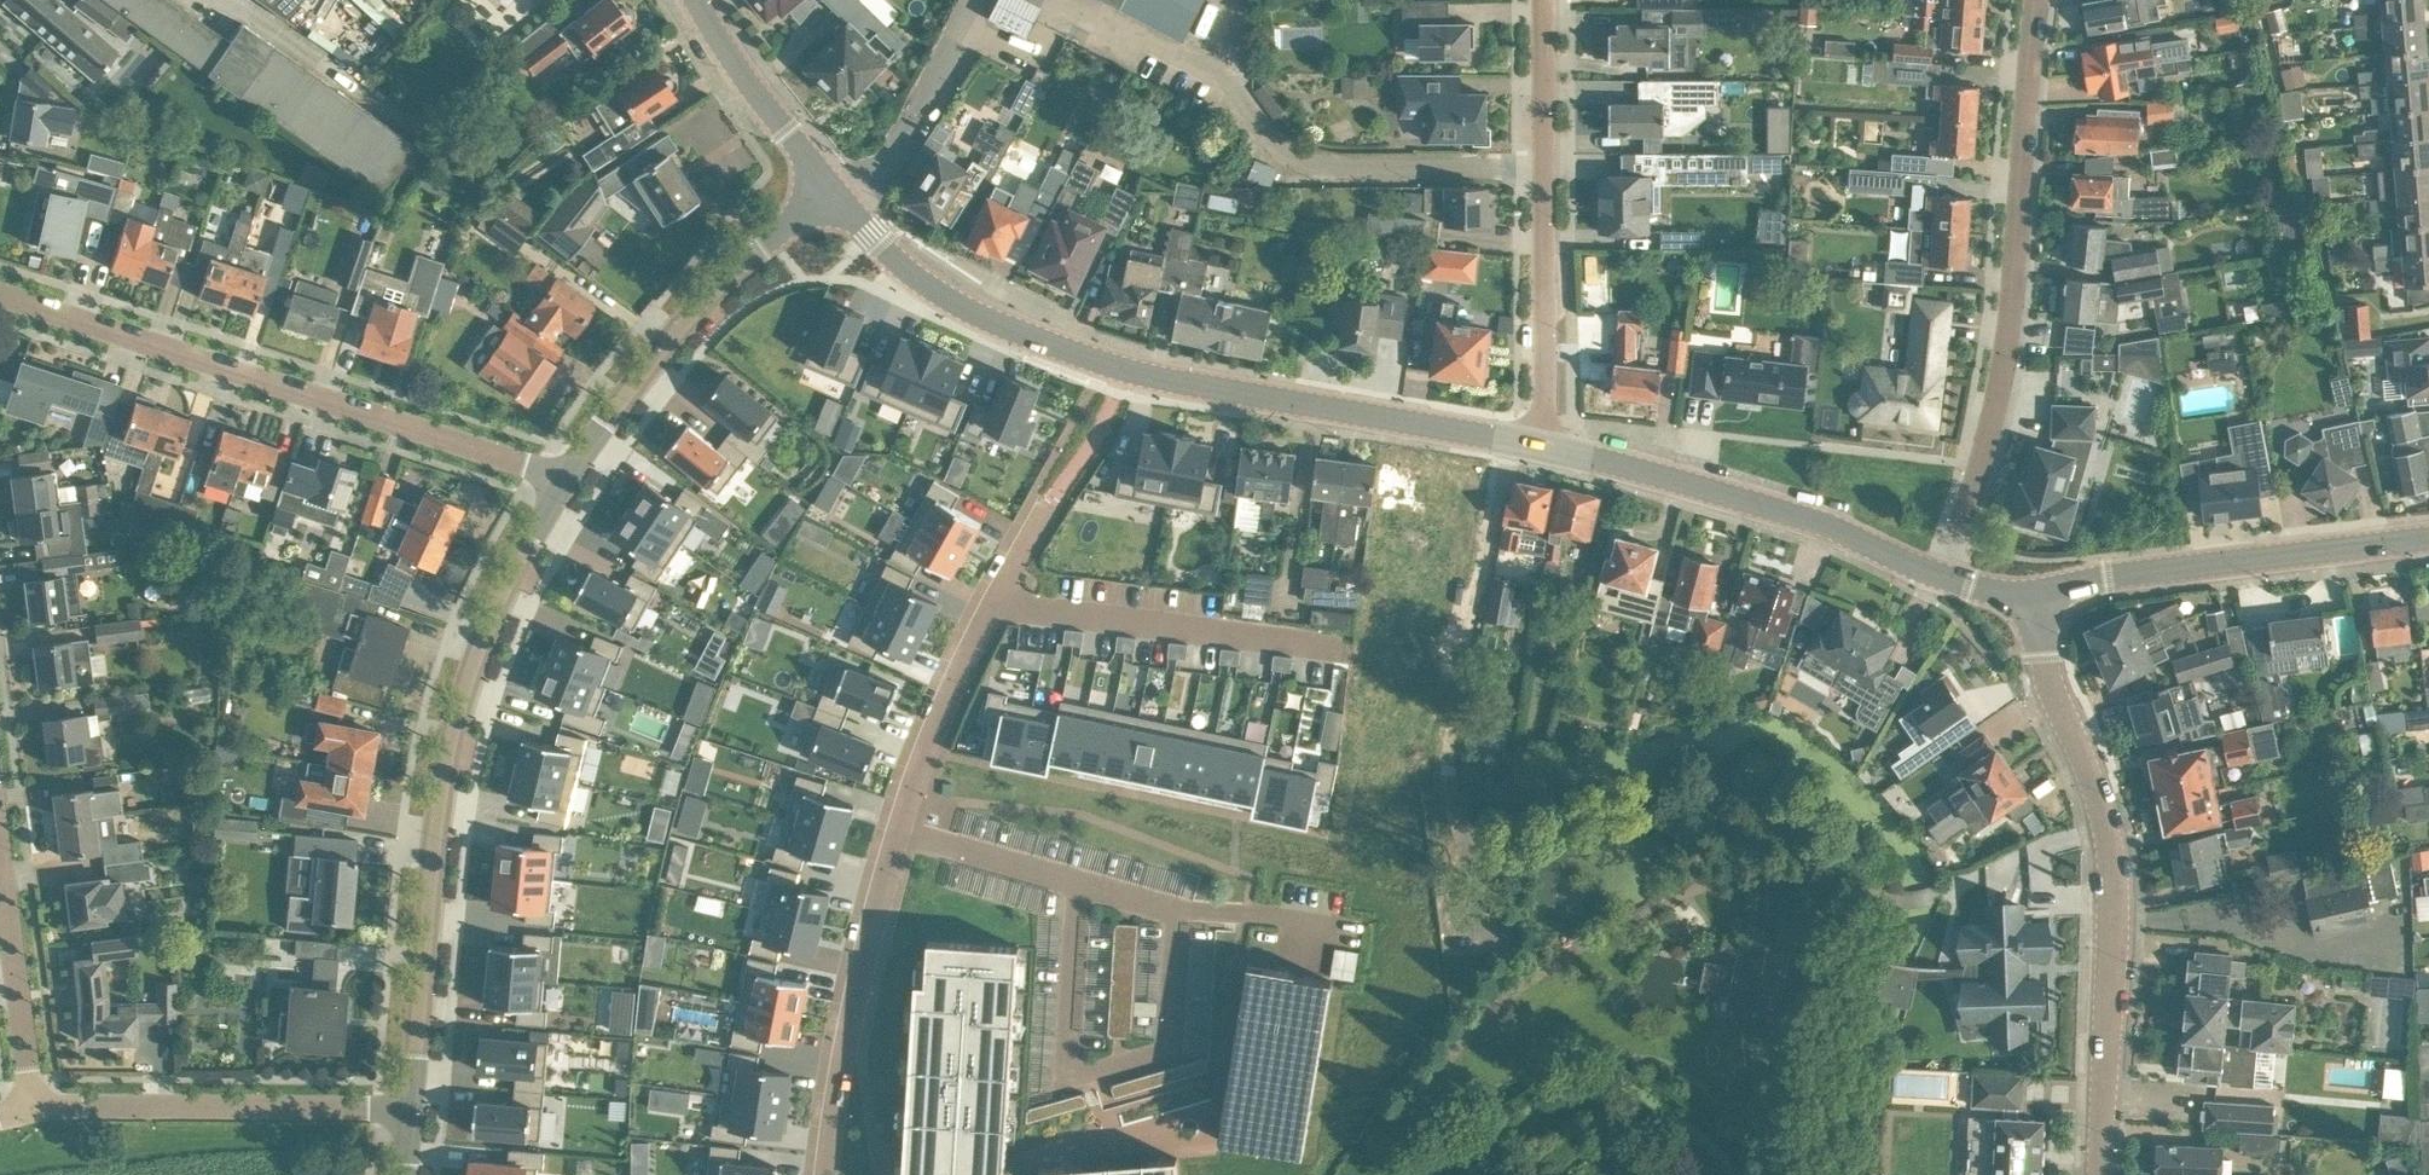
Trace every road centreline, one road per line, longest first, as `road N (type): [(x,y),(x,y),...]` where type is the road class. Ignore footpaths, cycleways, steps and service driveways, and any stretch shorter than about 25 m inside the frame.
road 1 (tertiary): [(1544,447),(1136,371),(1047,345),(943,290),(872,236),(828,188)]
road 2 (residential): [(412,1108),(434,850),(453,745),(511,575),(564,477)]
road 3 (residential): [(1003,589),(912,802),(825,1174)]
road 4 (residential): [(2099,1174),(2112,879),(2105,829),(2048,679),(2037,590)]
road 5 (residential): [(564,477),(0,294)]
road 6 (residential): [(1942,575),(2000,339),(2028,0)]
road 7 (residential): [(1544,447),(1545,0)]
road 8 (tertiary): [(1942,575),(1825,523),(1544,447)]
road 9 (tertiary): [(2037,590),(2428,537)]
road 10 (residential): [(564,477),(715,289),(828,188)]
road 11 (residential): [(412,1108),(32,1105)]
road 12 (residential): [(1003,589),(1330,646)]
road 13 (residential): [(32,1105),(0,863)]
road 14 (tertiary): [(828,188),(699,0)]

